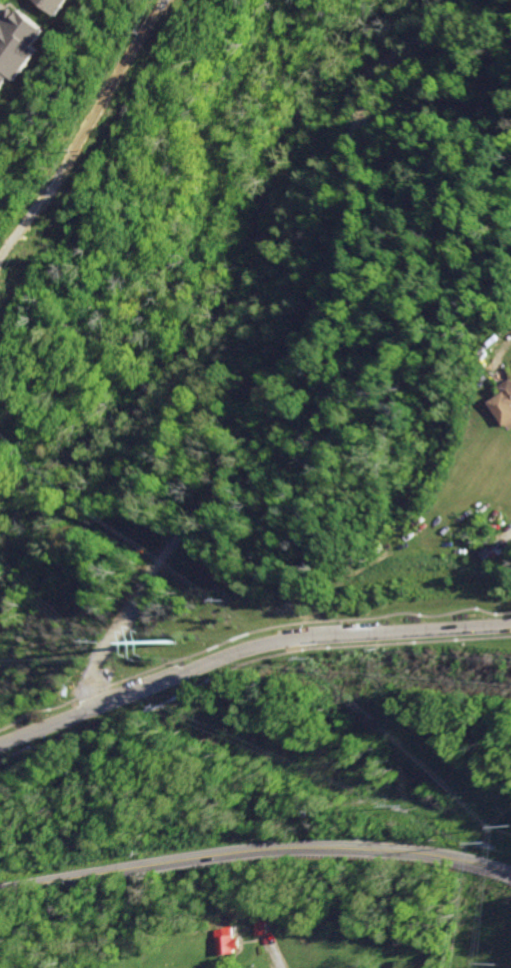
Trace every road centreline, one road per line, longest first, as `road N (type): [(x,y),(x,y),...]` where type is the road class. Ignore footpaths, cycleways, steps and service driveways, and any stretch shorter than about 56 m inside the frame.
road 1 (residential): [(0,746),(278,642),(510,627)]
road 2 (secondary): [(0,890),(310,845),(439,852),(510,870)]

